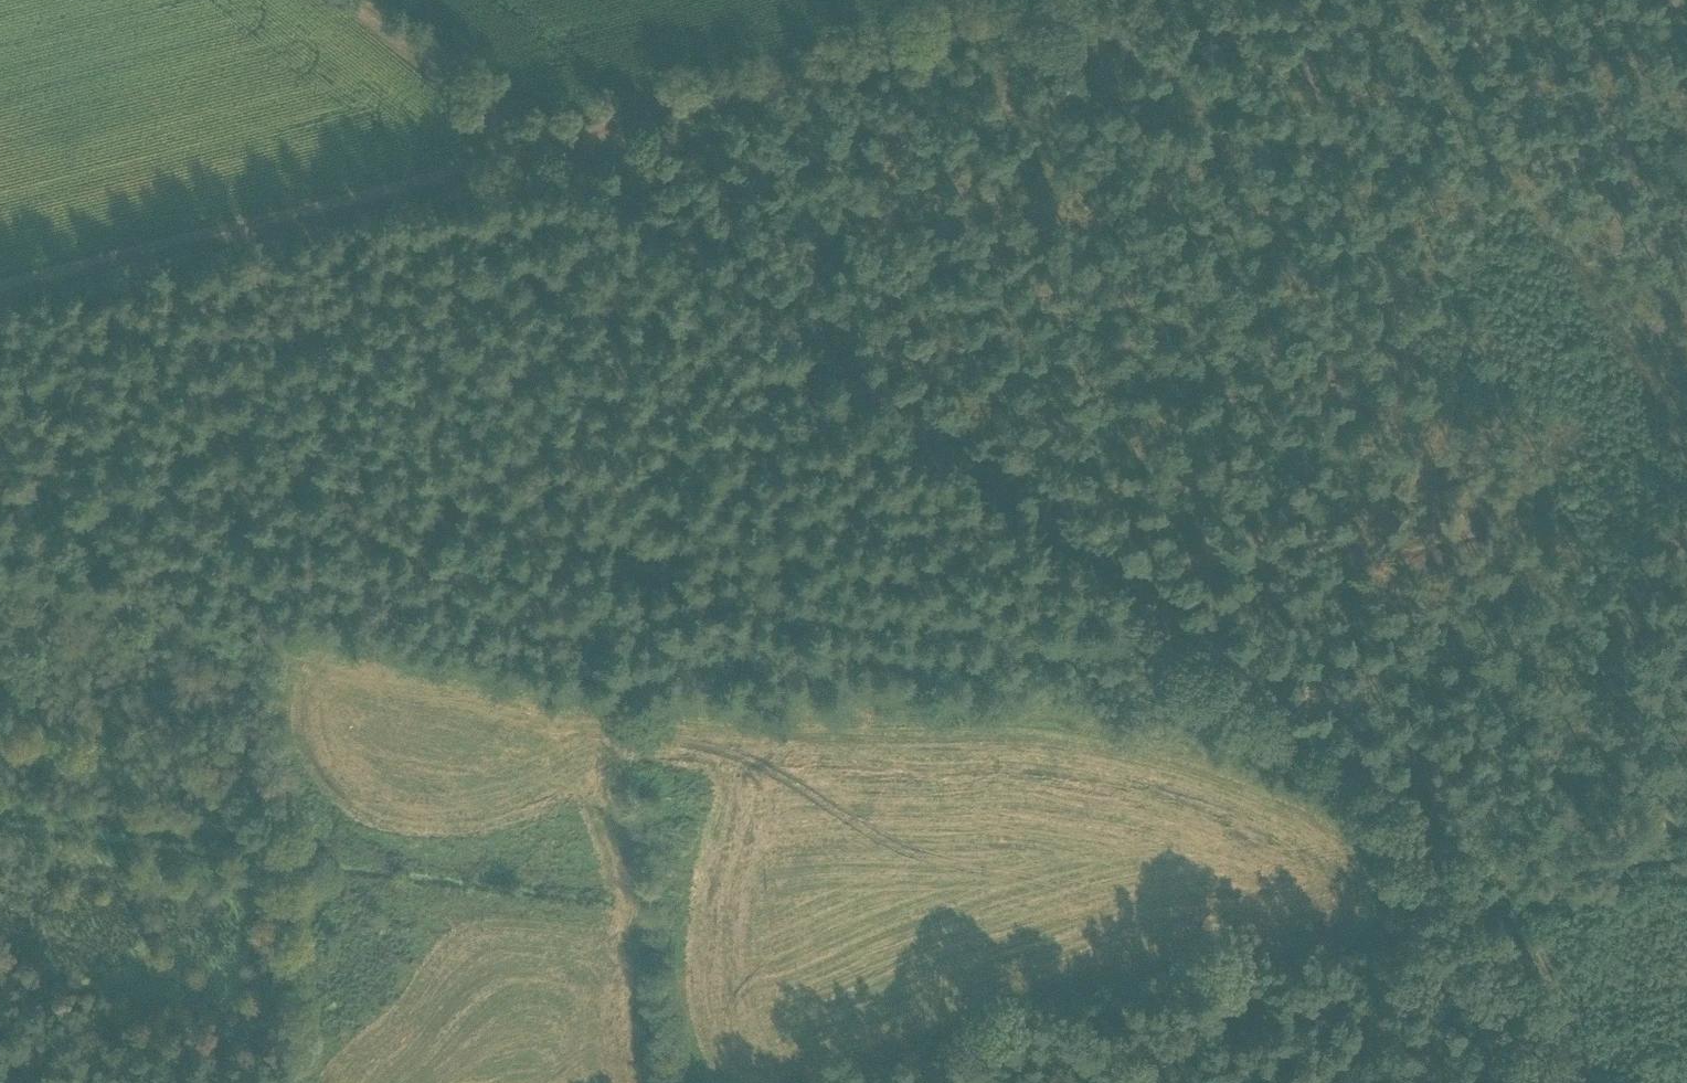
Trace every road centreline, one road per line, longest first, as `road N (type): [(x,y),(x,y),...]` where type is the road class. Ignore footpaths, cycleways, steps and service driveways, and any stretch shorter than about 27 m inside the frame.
road 1 (track): [(0,285),(561,142)]
road 2 (track): [(561,142),(1117,0)]
road 3 (track): [(561,142),(525,134),(344,0)]

